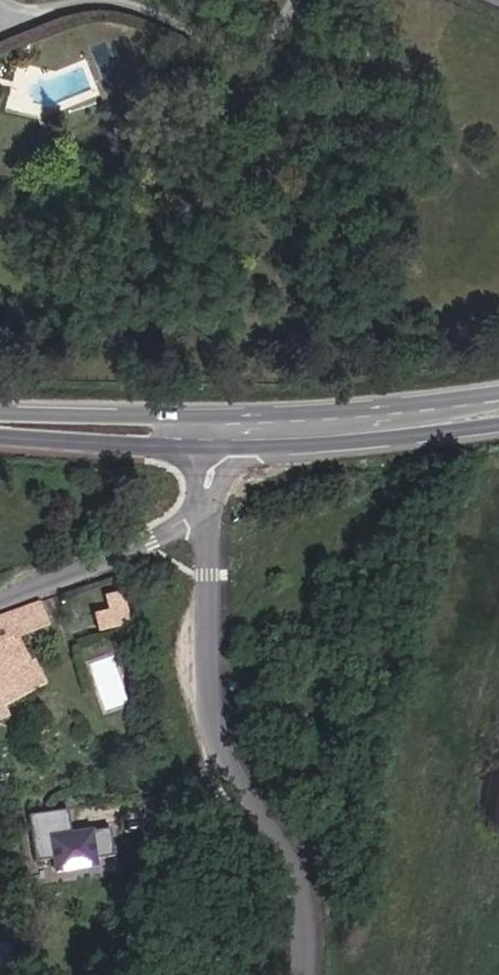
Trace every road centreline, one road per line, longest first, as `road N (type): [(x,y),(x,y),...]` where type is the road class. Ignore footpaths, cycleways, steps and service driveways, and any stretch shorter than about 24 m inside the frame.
road 1 (unclassified): [(0,598),(161,535),(209,506),(233,430)]
road 2 (secondary): [(233,430),(0,416)]
road 3 (secondary): [(443,414),(233,430)]

